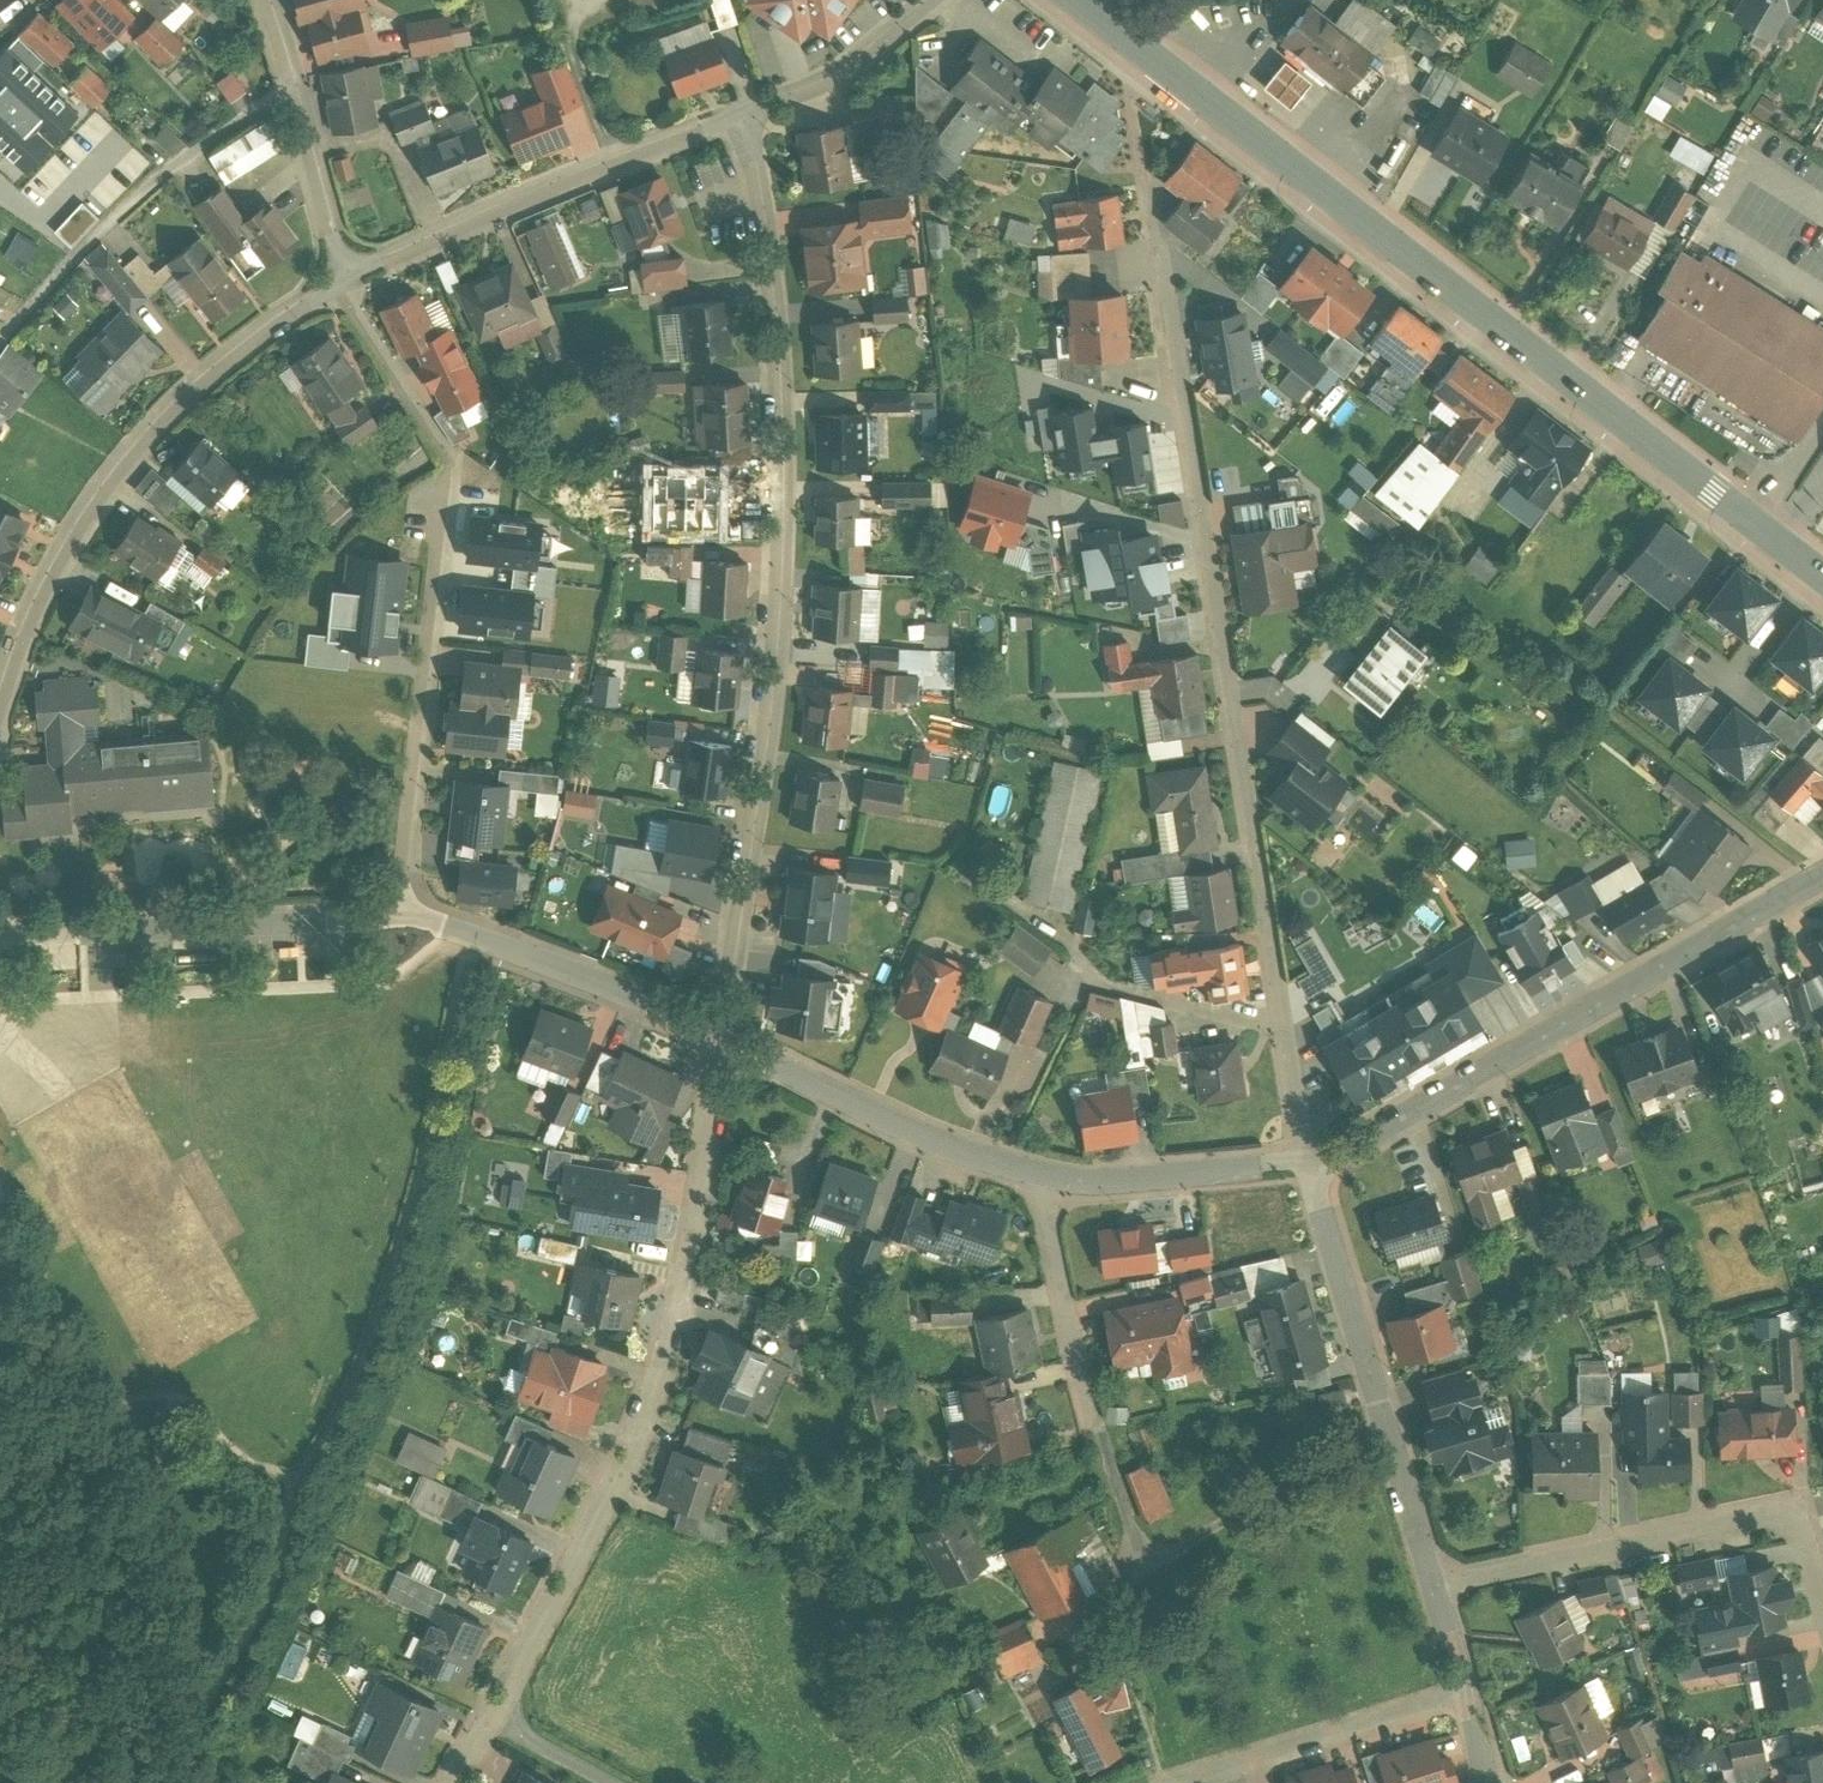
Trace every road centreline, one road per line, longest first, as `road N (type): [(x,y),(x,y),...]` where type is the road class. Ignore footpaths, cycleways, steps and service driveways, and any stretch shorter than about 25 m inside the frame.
road 1 (residential): [(1313,1155),(1143,184)]
road 2 (tertiary): [(1078,0),(1822,582)]
road 3 (residential): [(751,112),(787,360),(785,511),(758,785),(715,1044)]
road 4 (residential): [(715,1044),(673,1317),(651,1394),(488,1719)]
road 5 (residential): [(715,1044),(980,1159),(1051,1175),(1192,1185),(1313,1155)]
road 6 (residential): [(1313,1155),(1397,1120),(1822,875)]
road 7 (residential): [(340,280),(244,344),(128,457),(63,563),(0,721)]
road 8 (residential): [(1313,1155),(1440,1591)]
road 9 (residential): [(751,112),(340,280)]
road 10 (residential): [(1440,1591),(1790,1514),(1822,1589)]
road 11 (residential): [(395,918),(445,487)]
road 12 (residential): [(0,942),(395,918)]
road 13 (residential): [(395,918),(467,935),(715,1044)]
road 14 (residential): [(1469,1691),(1184,1782)]
road 15 (residential): [(266,0),(340,280)]
road 16 (residential): [(927,0),(842,64),(751,112)]
road 17 (residential): [(340,280),(438,444)]
road 18 (residential): [(488,1719),(614,1782)]

